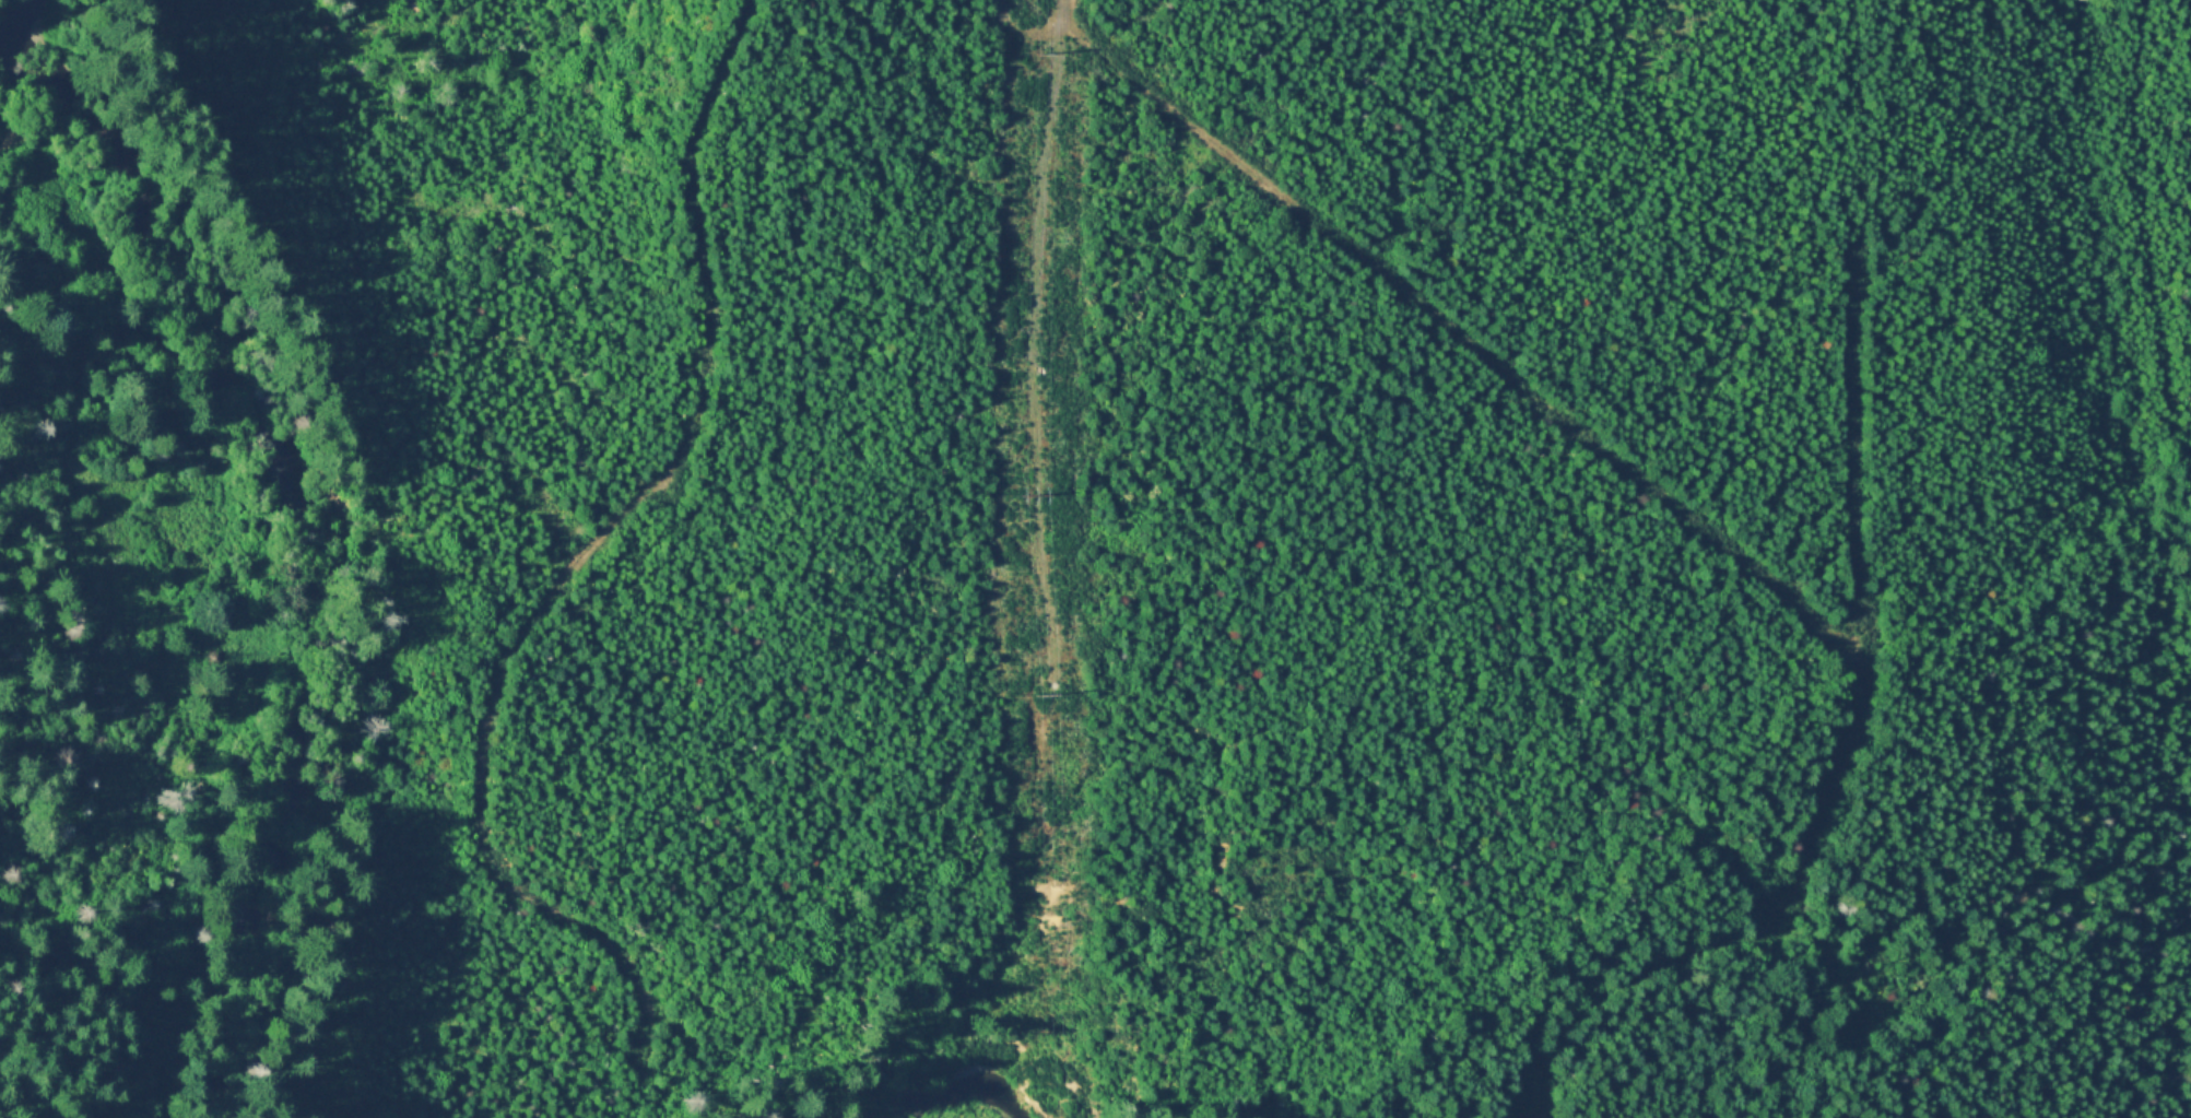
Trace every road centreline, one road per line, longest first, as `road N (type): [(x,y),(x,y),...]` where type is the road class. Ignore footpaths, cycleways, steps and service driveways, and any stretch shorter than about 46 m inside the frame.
road 1 (track): [(1060,13),(1753,563),(1860,666),(1834,791),(1795,893),(1750,935),(1676,960),(1605,997),(1557,1043),(1549,1117)]
road 2 (track): [(747,0),(697,133),(691,179),(704,343),(696,421),(683,451),(575,550),(525,621),(494,695),(481,772),(488,862),(621,952),(645,997),(647,1020)]
road 3 (track): [(1044,679),(1053,634),(1033,368),(1060,13)]
road 4 (track): [(1860,666),(1853,283),(1962,151),(1965,148),(1969,153),(1962,151)]

